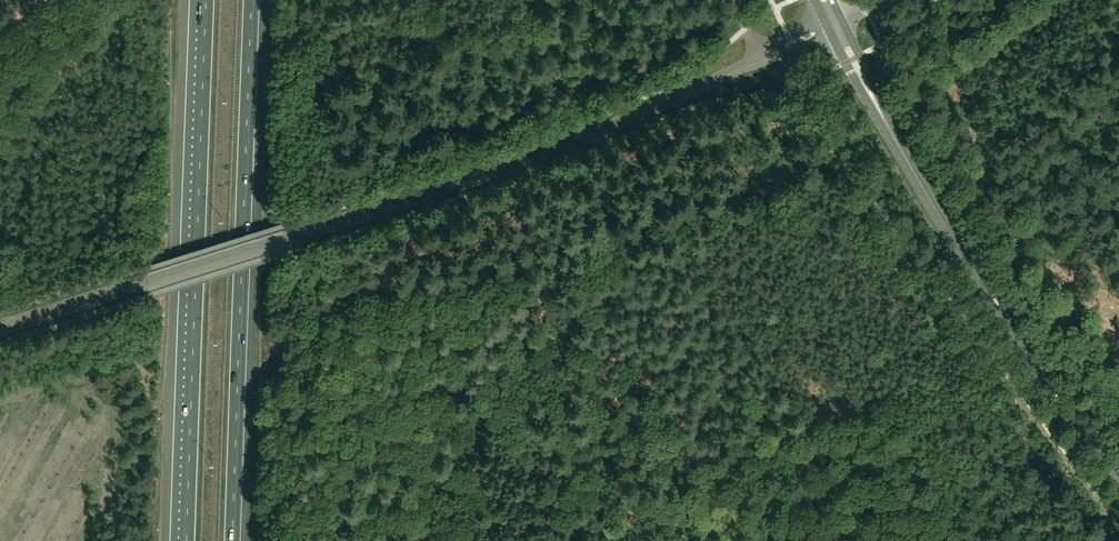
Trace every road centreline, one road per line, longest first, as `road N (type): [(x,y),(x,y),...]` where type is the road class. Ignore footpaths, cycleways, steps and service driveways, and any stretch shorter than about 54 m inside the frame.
road 1 (unclassified): [(0,329),(544,154),(835,23)]
road 2 (motorway): [(206,0),(188,540)]
road 3 (motorway): [(234,540),(252,0)]
road 4 (secondary): [(1118,478),(930,205),(835,23)]

